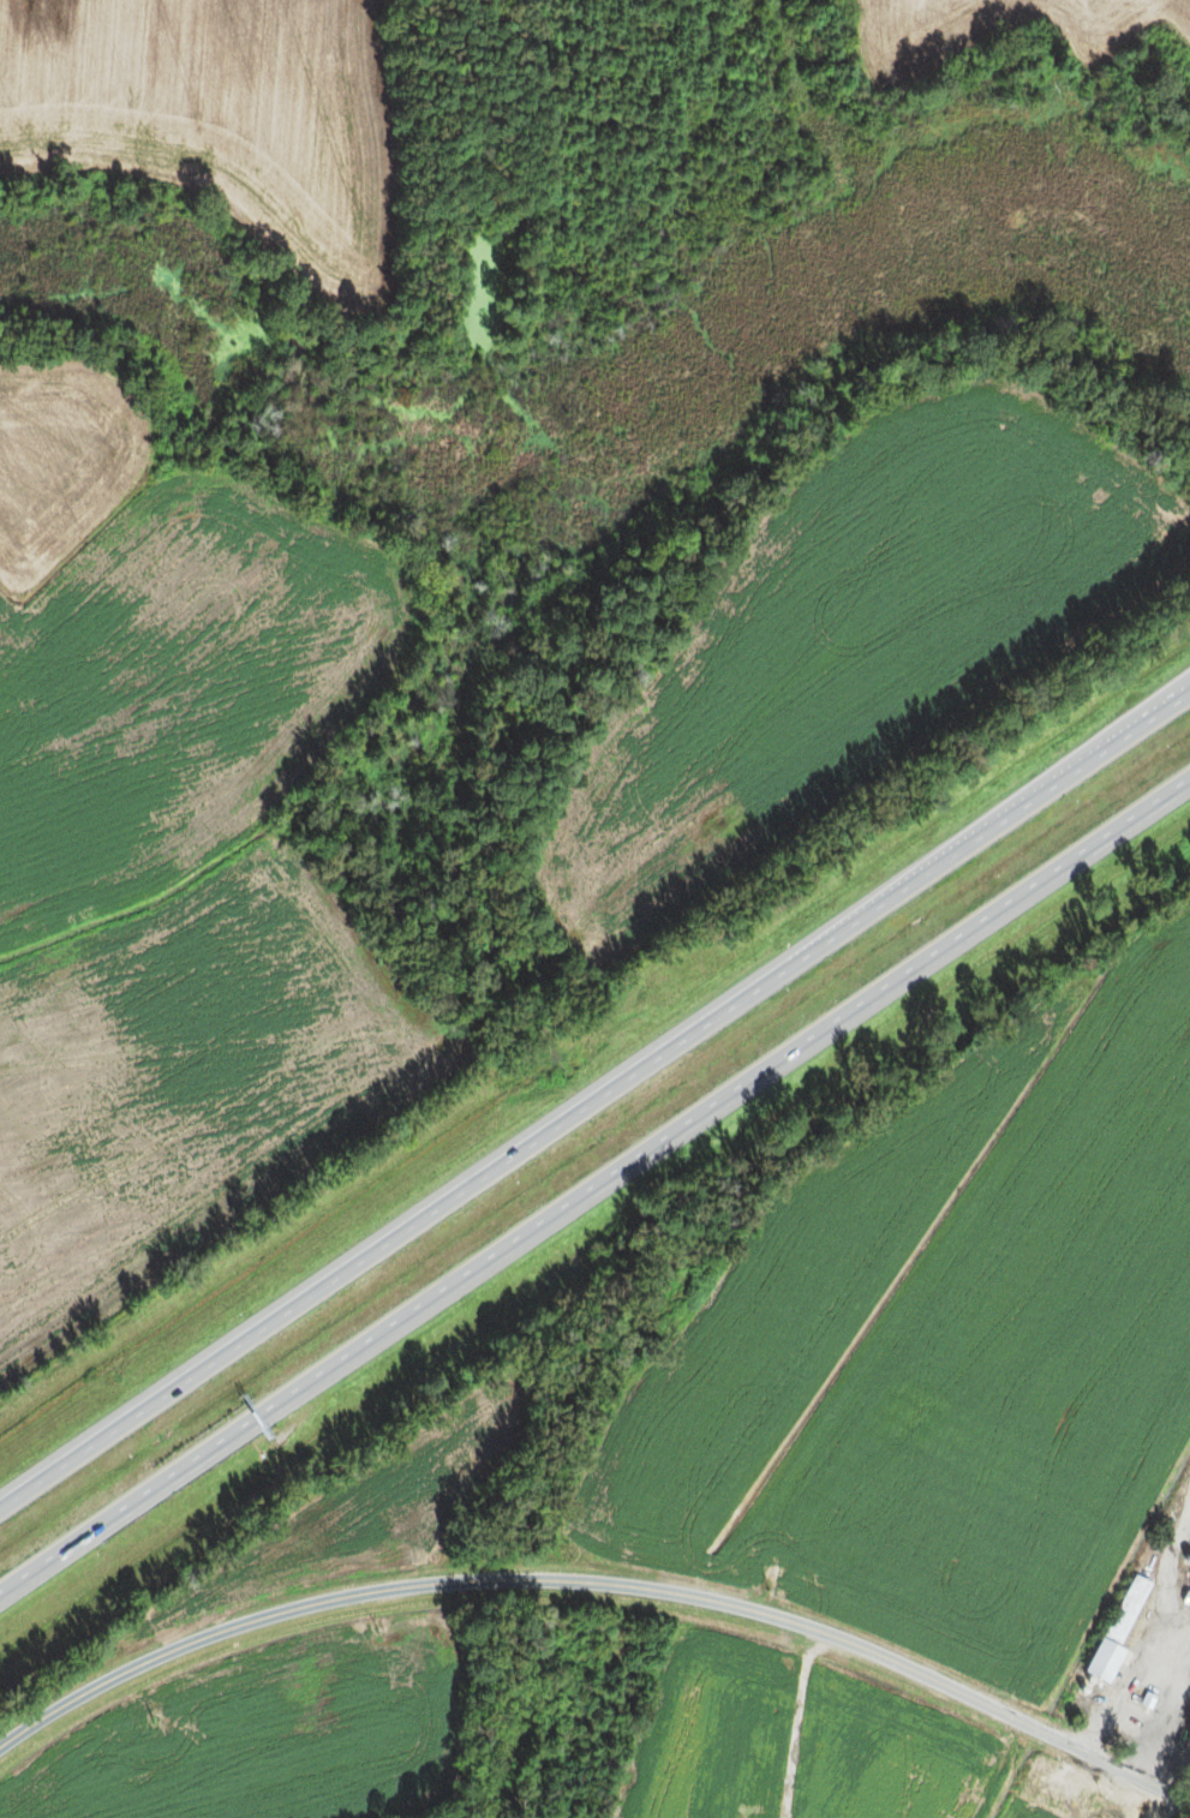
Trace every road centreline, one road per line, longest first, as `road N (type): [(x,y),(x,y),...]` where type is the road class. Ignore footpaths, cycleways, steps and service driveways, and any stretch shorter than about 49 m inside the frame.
road 1 (motorway): [(1189,697),(0,1523)]
road 2 (motorway): [(0,1607),(1189,786)]
road 3 (residential): [(0,1746),(121,1674),(273,1614),(477,1579),(591,1581),(740,1605),(819,1629),(1189,1801)]

